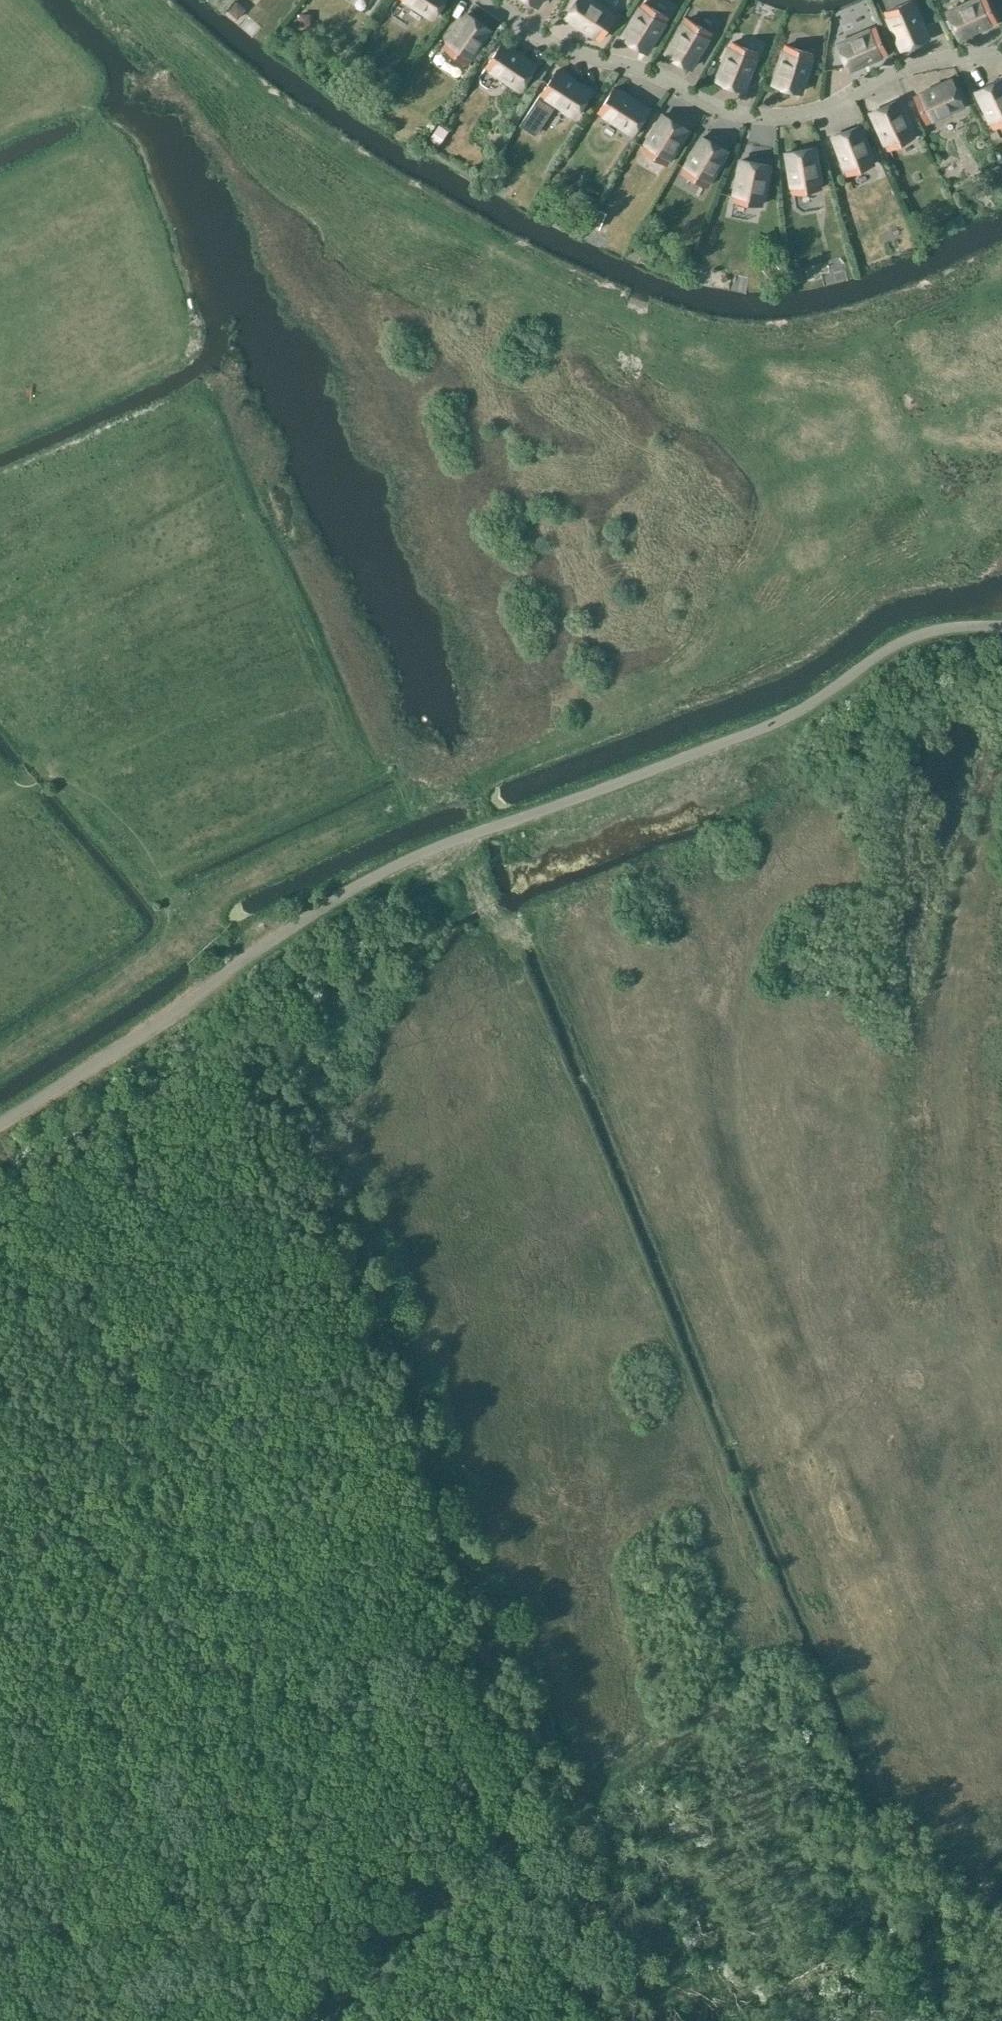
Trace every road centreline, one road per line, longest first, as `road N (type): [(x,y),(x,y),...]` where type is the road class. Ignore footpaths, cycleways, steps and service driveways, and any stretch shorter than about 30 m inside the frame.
road 1 (unclassified): [(0,1122),(343,894),(424,852),(793,713),(906,638),(1001,626)]

